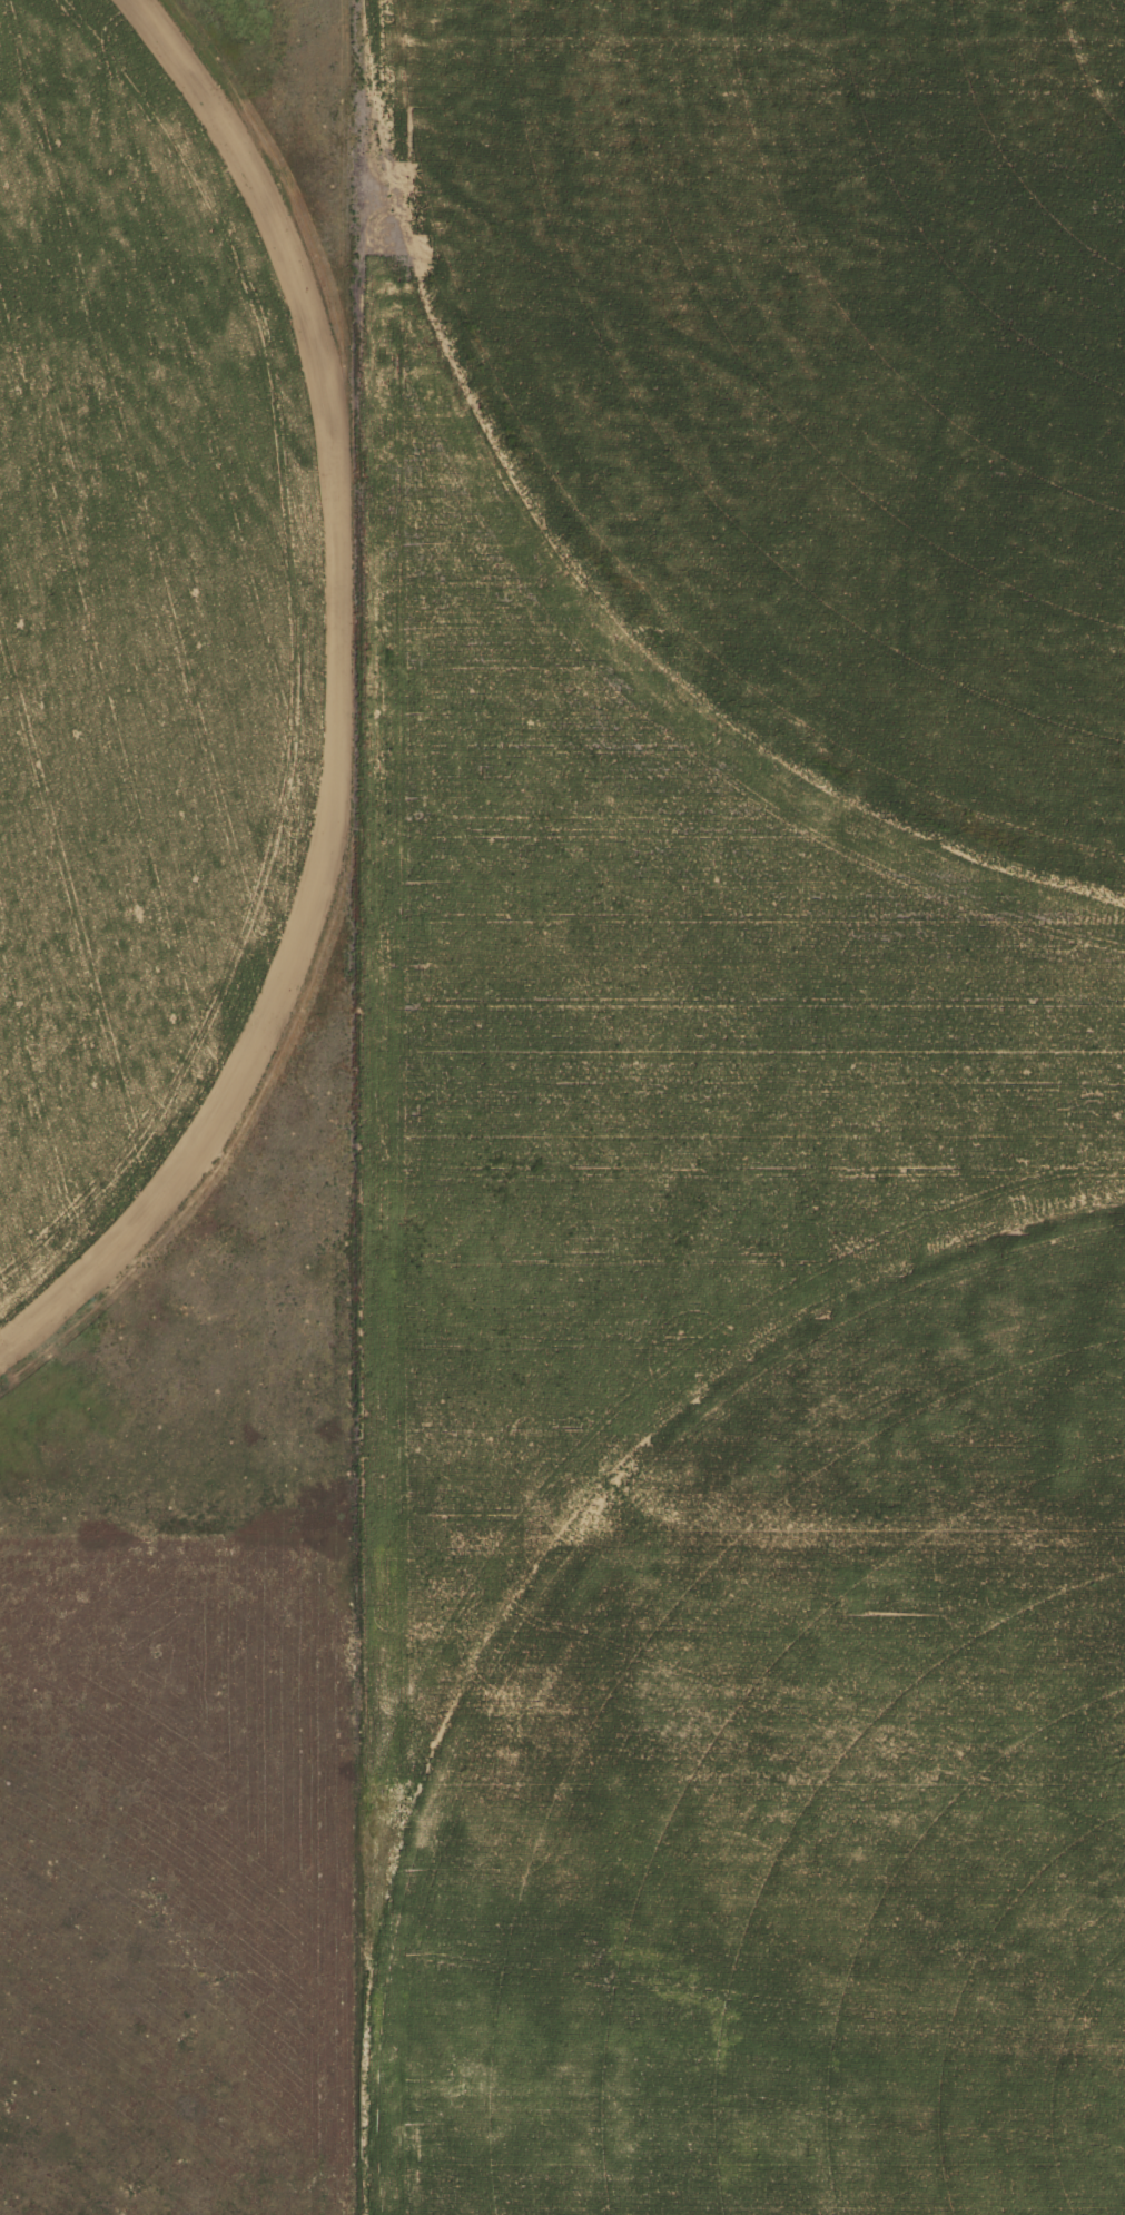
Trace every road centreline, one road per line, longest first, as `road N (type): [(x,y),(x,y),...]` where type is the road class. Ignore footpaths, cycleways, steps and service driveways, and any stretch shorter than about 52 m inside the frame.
road 1 (residential): [(0,1467),(392,1466)]

